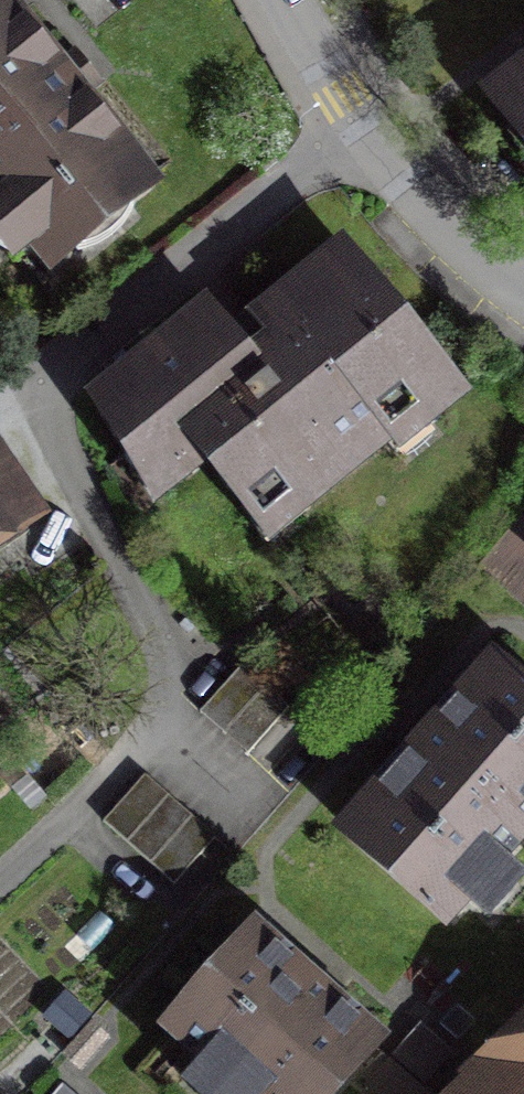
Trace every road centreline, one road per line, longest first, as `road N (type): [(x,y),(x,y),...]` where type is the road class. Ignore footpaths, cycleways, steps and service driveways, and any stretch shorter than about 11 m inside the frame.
road 1 (residential): [(0,410),(215,680),(0,889)]
road 2 (residential): [(359,133),(0,398)]
road 3 (residential): [(523,279),(359,133)]
road 4 (residential): [(359,133),(280,0)]

